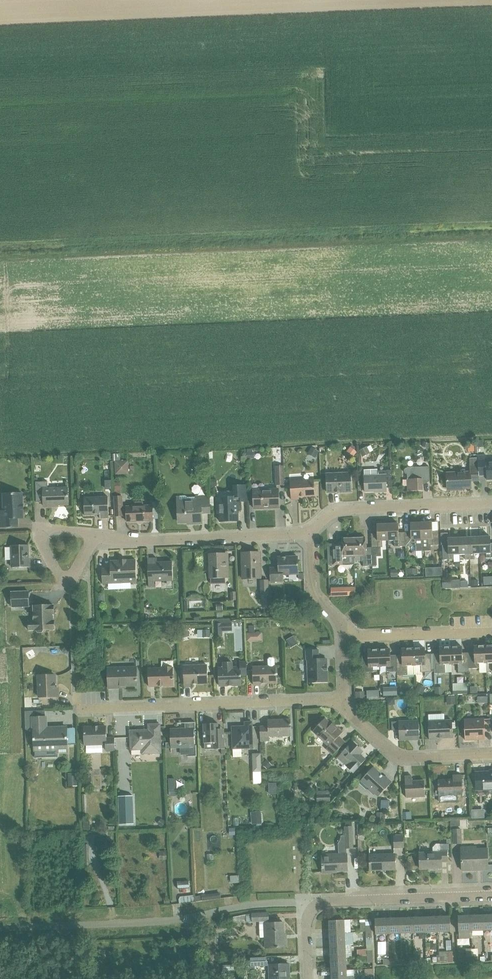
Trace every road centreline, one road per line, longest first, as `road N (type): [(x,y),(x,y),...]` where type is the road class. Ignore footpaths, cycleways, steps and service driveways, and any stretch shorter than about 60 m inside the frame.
road 1 (residential): [(59,710),(341,700)]
road 2 (residential): [(97,538),(309,533)]
road 3 (residential): [(309,533),(344,510),(491,504)]
road 4 (unclassified): [(0,927),(186,919)]
road 5 (residential): [(306,900),(491,895)]
road 6 (residential): [(341,700),(406,759),(491,755)]
road 7 (residential): [(343,636),(491,633)]
road 8 (residential): [(97,538),(77,573),(59,574),(46,534),(85,535)]
road 9 (residential): [(186,919),(306,900)]

